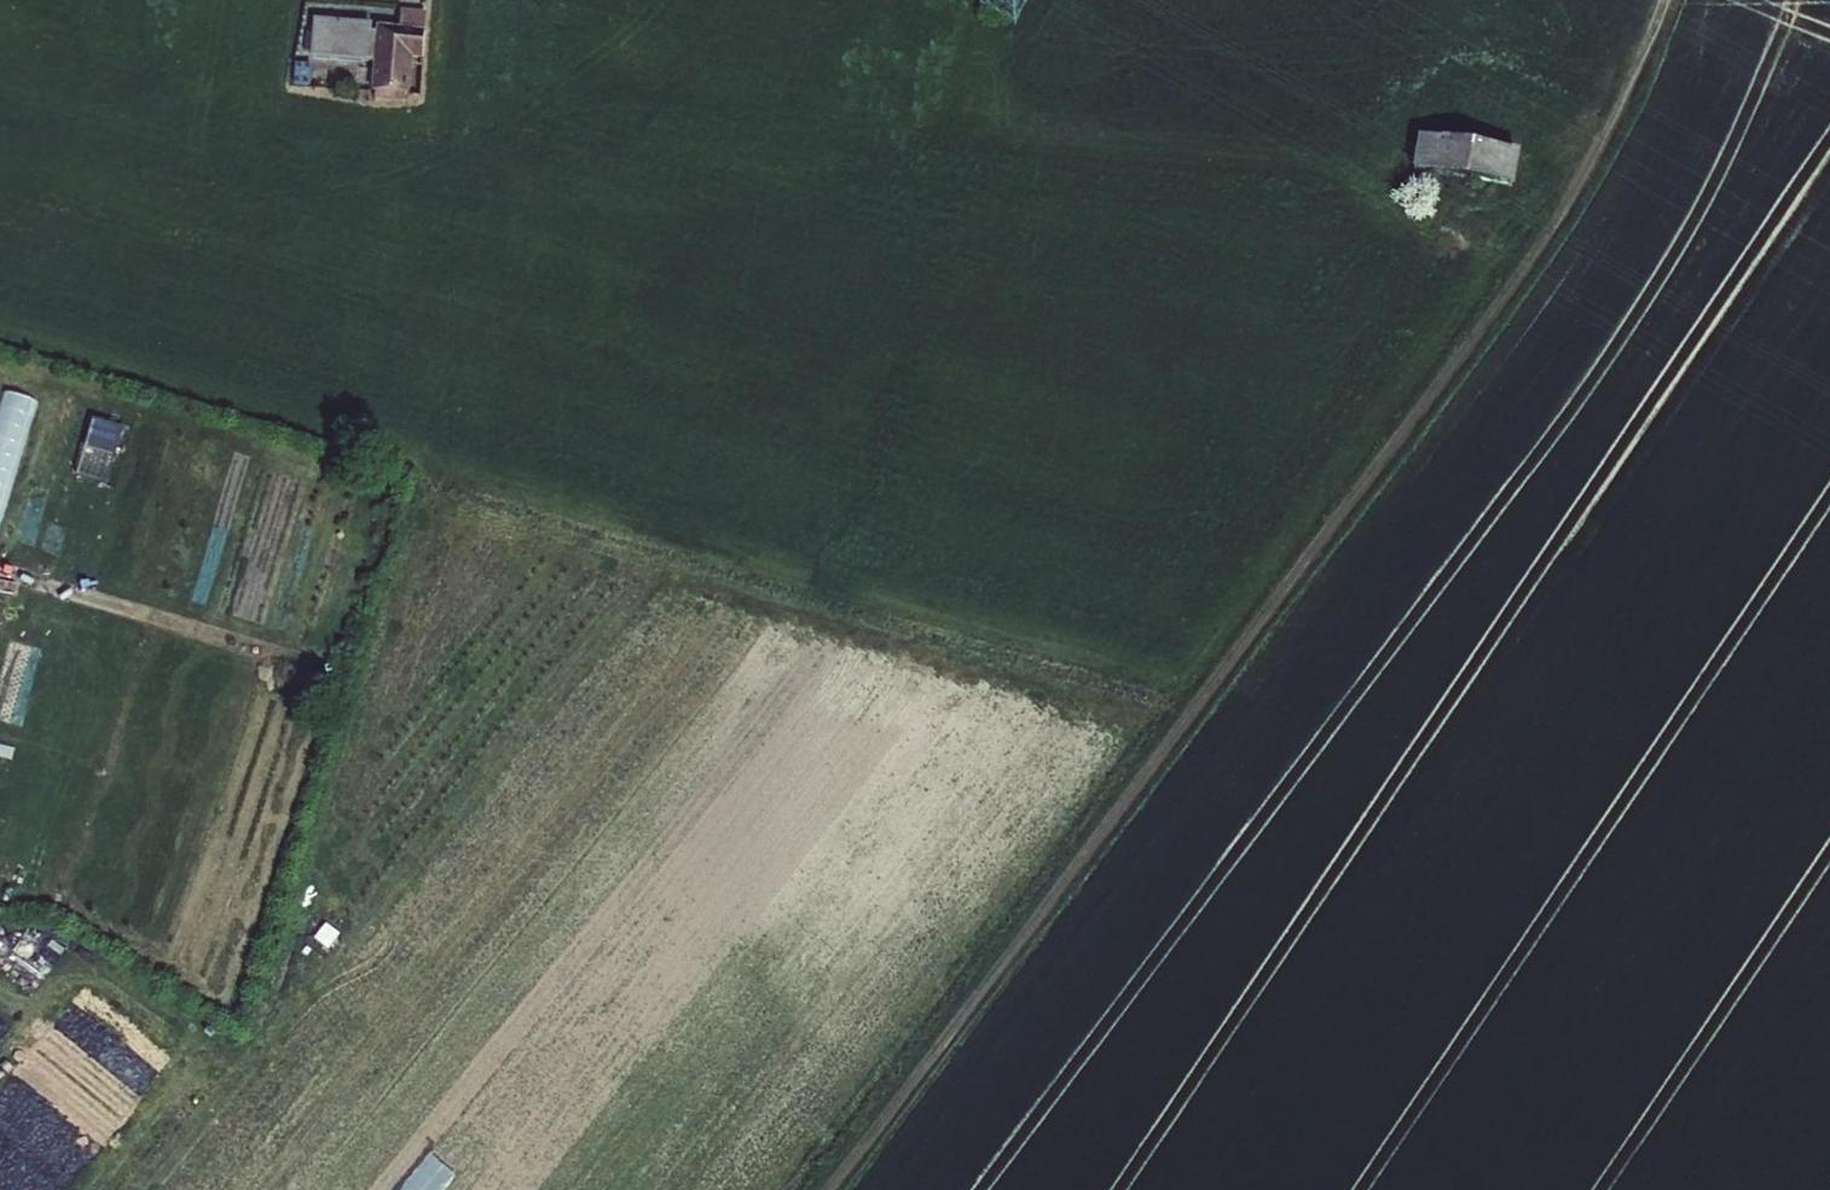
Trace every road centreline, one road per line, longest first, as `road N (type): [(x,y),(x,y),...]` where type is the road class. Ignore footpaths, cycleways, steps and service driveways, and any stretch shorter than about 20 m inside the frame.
road 1 (track): [(1664,0),(1594,159),(818,1189)]

